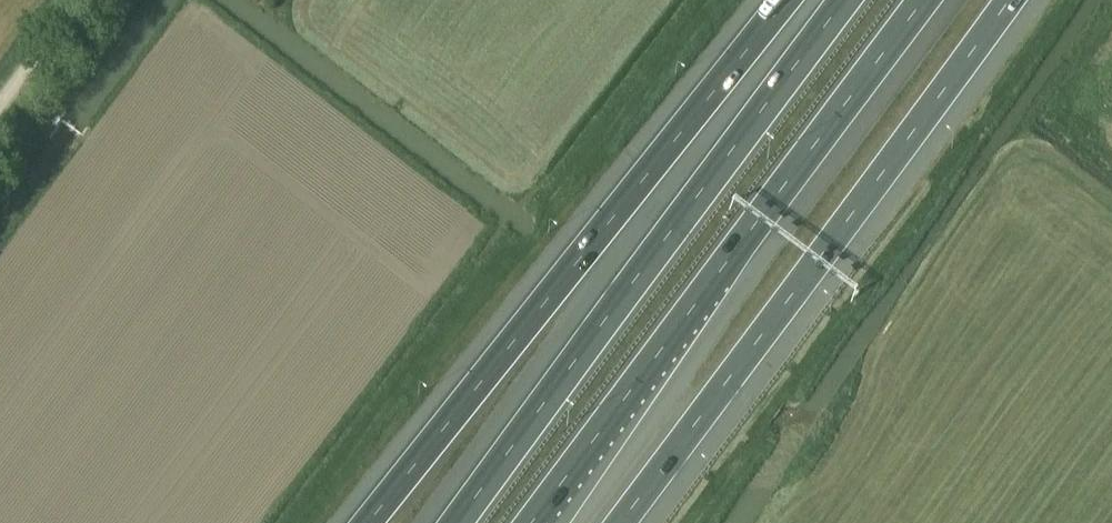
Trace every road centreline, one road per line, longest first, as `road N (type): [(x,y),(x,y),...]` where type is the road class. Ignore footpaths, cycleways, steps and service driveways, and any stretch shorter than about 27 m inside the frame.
road 1 (motorway): [(784,0),(368,522)]
road 2 (motorway): [(530,522),(923,0)]
road 3 (motorway): [(621,522),(1011,0)]
road 4 (motorway): [(844,0),(457,522)]
road 5 (unclassified): [(84,0),(0,116)]

